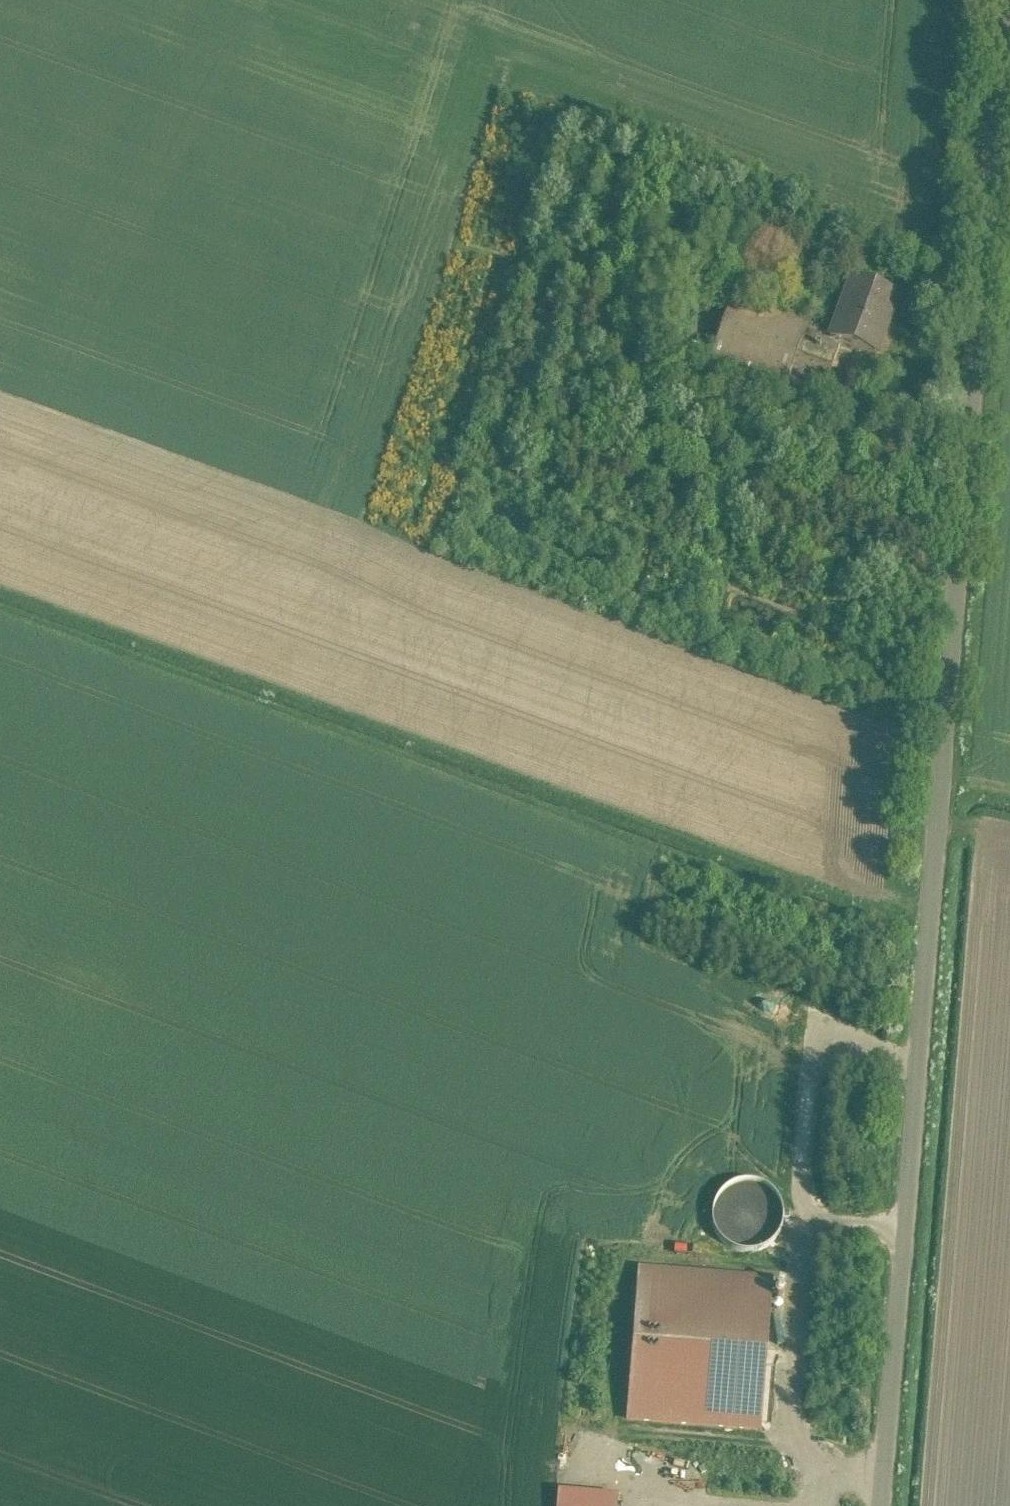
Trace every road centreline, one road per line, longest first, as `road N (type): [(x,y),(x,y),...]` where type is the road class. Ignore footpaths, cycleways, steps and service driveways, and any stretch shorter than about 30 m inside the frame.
road 1 (unclassified): [(879,1505),(1006,0)]

